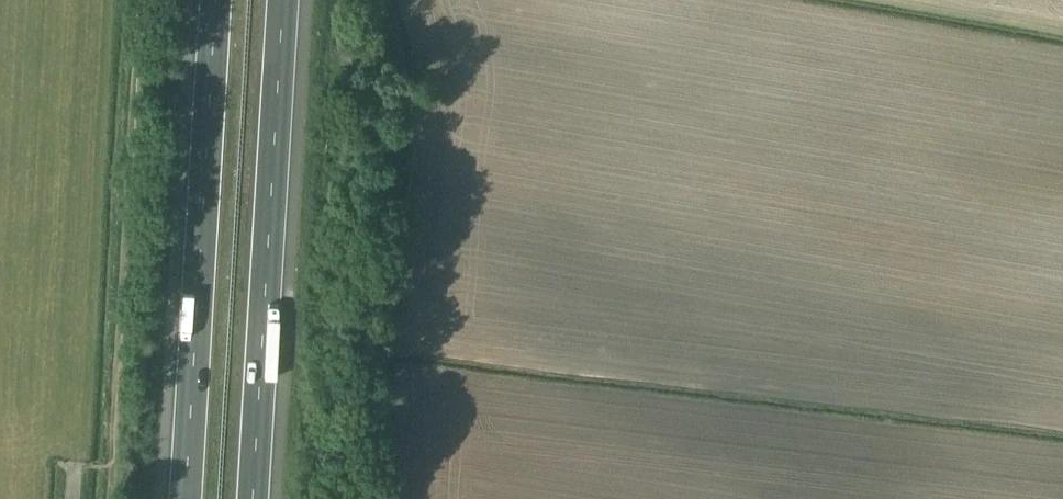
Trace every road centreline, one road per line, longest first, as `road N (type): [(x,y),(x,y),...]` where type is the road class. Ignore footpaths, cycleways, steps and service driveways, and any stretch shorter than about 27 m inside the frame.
road 1 (motorway): [(215,0),(185,498)]
road 2 (motorway): [(252,498),(282,0)]

